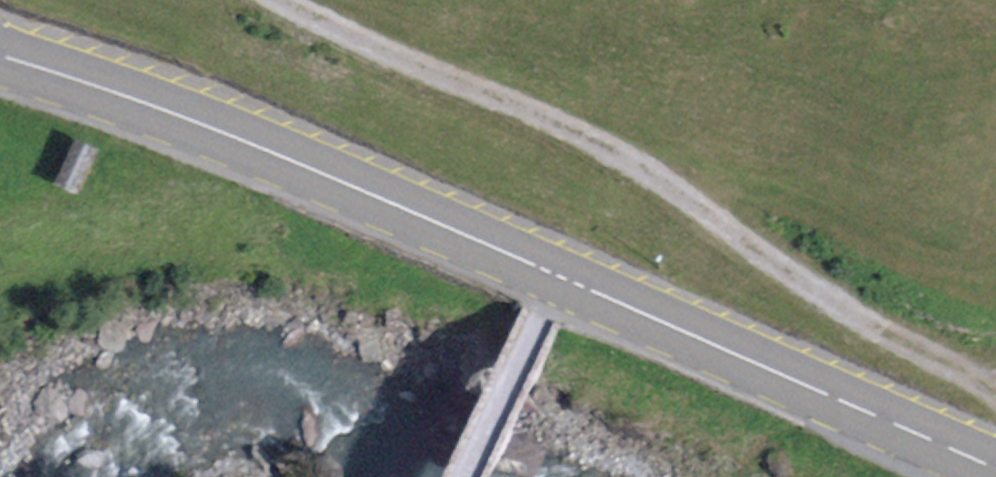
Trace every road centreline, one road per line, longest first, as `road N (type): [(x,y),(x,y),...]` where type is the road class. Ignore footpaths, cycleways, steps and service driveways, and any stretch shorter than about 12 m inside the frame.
road 1 (secondary): [(0,58),(151,105),(314,170),(995,468)]
road 2 (track): [(995,393),(618,156),(394,57),(292,0)]
road 3 (track): [(552,275),(459,476)]

